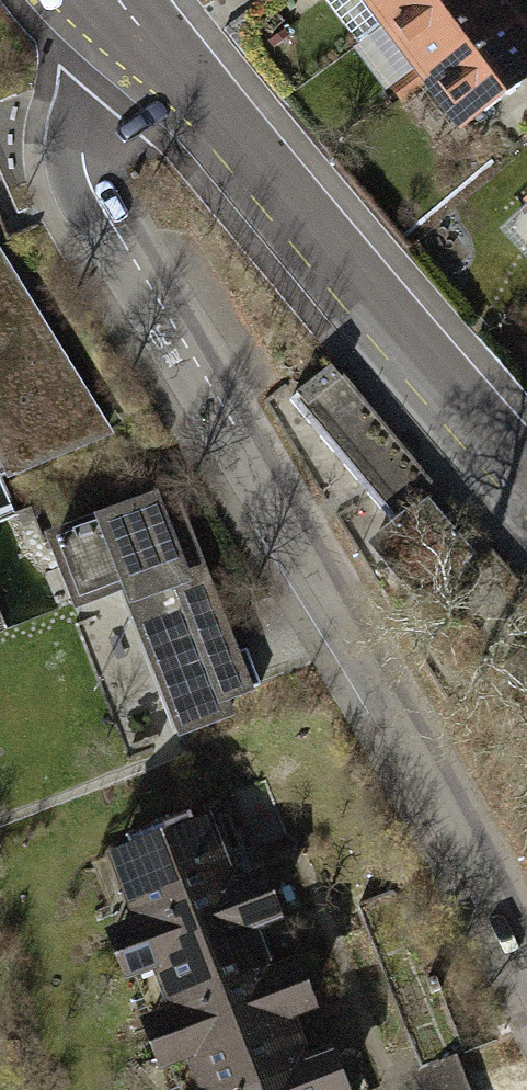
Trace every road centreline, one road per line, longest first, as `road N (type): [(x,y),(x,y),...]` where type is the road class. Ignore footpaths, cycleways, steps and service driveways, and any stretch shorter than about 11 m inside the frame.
road 1 (tertiary): [(526,945),(417,724),(91,186),(91,134),(143,37)]
road 2 (tertiary): [(143,37),(526,475)]

